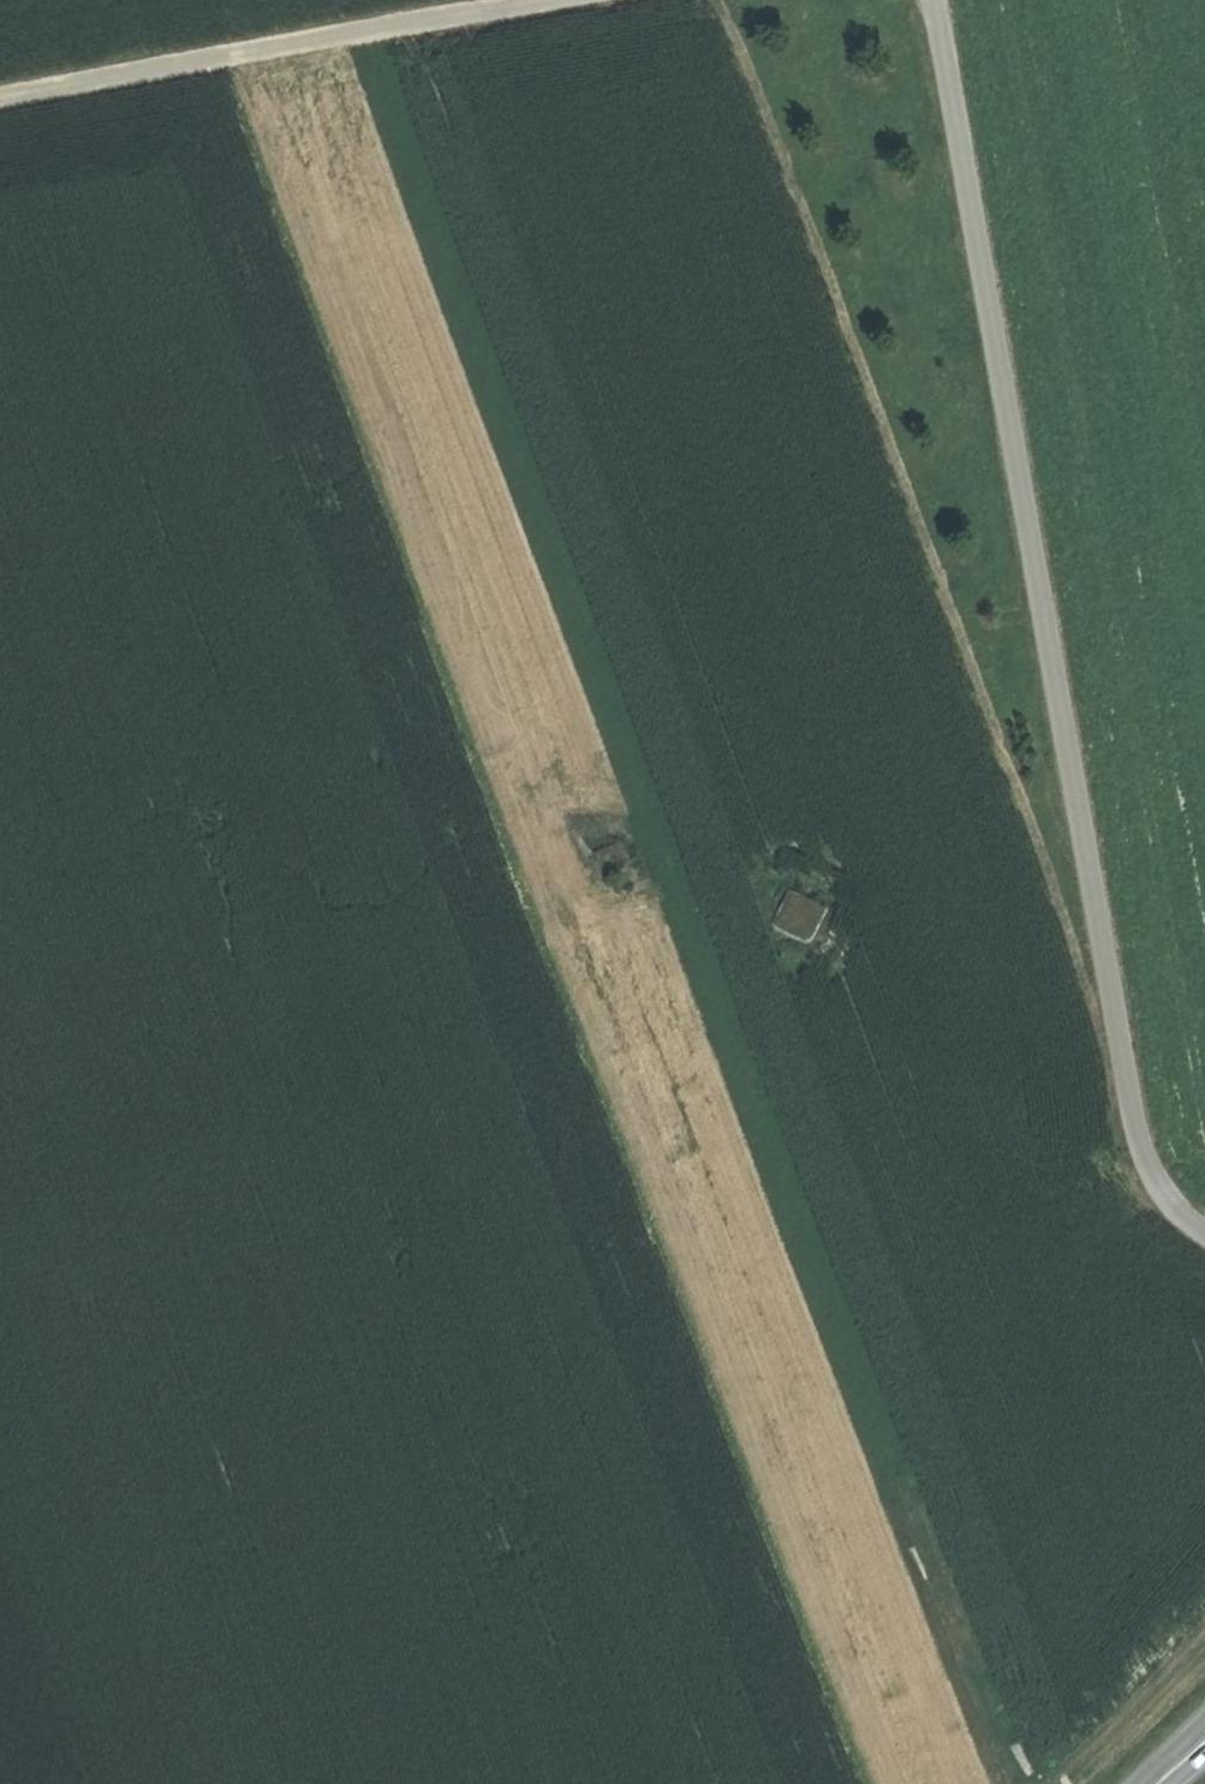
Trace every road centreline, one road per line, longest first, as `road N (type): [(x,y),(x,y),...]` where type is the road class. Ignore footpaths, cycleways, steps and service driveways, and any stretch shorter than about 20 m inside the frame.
road 1 (track): [(1204,1231),(1162,1193),(1132,1120),(934,0)]
road 2 (track): [(563,0),(0,101)]

